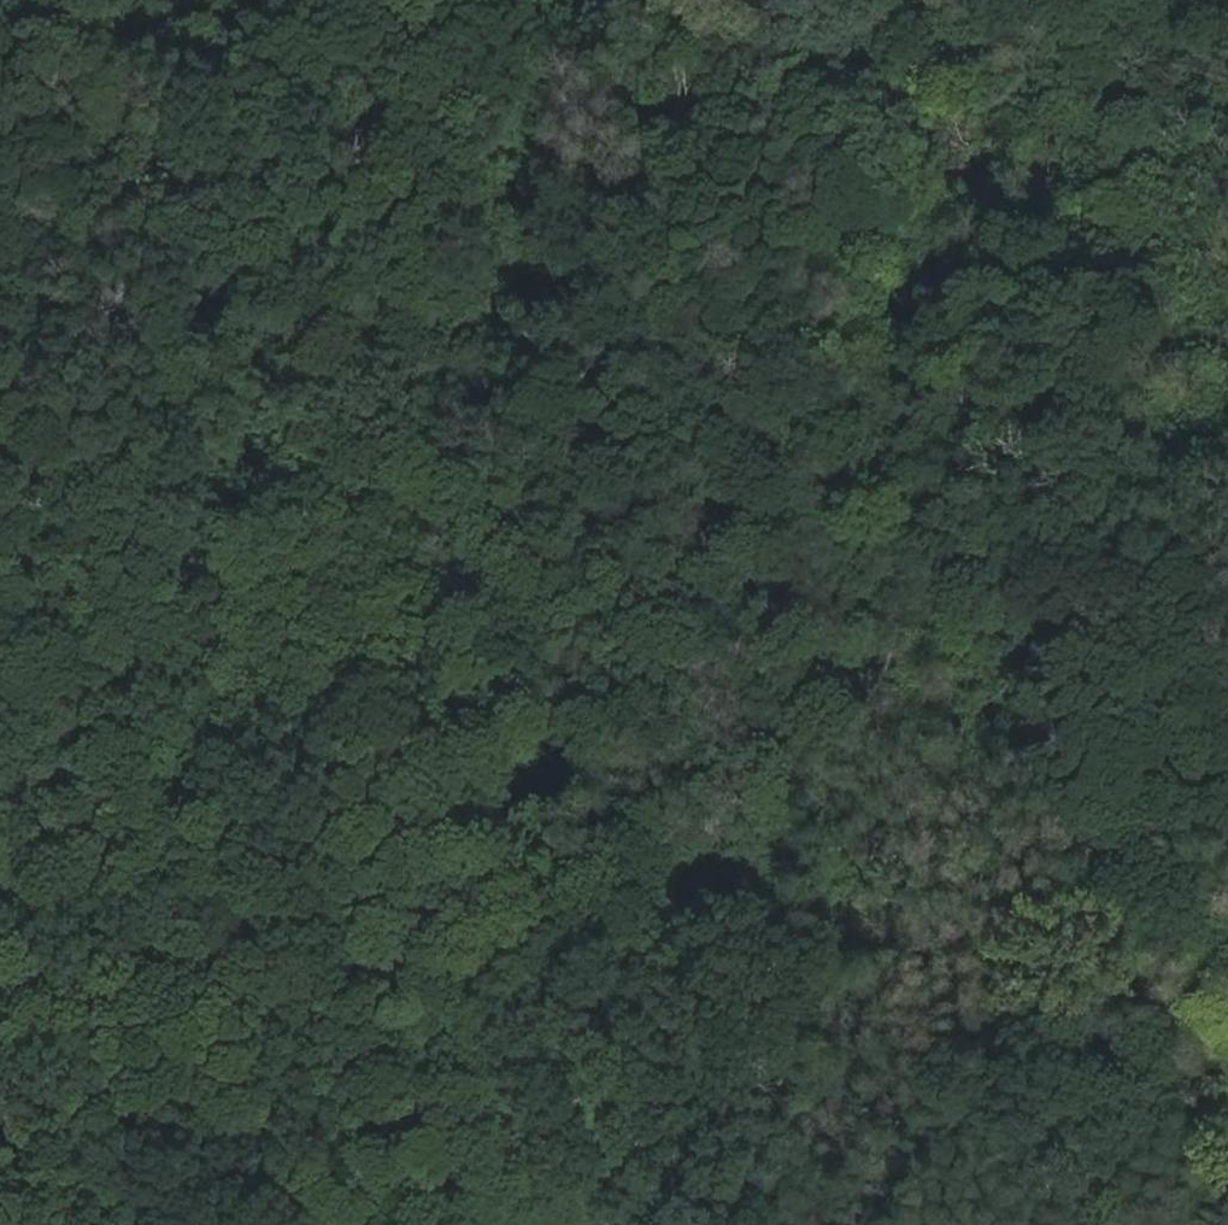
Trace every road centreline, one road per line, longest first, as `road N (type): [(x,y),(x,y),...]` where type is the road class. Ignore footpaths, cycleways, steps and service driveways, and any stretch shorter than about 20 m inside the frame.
road 1 (track): [(162,844),(544,785),(759,720),(944,713),(1227,817)]
road 2 (track): [(1124,785),(1096,735),(1109,144),(1071,0)]
road 3 (track): [(490,793),(534,595),(529,493),(652,307),(672,68)]
road 4 (track): [(956,0),(705,73),(484,40),(370,0)]

